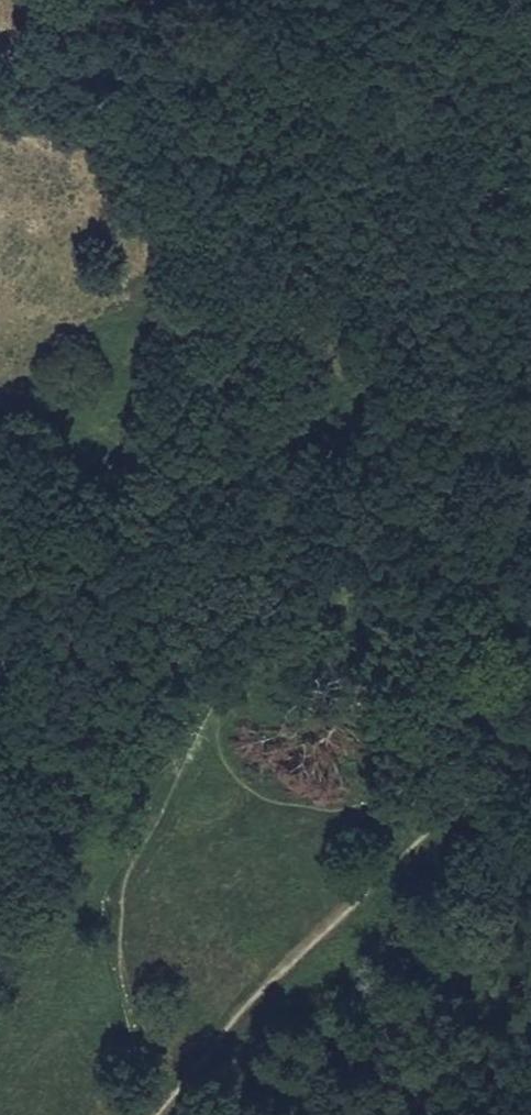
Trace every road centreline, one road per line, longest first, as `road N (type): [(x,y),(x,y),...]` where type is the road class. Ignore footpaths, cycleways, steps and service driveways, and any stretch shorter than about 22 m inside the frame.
road 1 (track): [(530,748),(455,795),(158,1114)]

